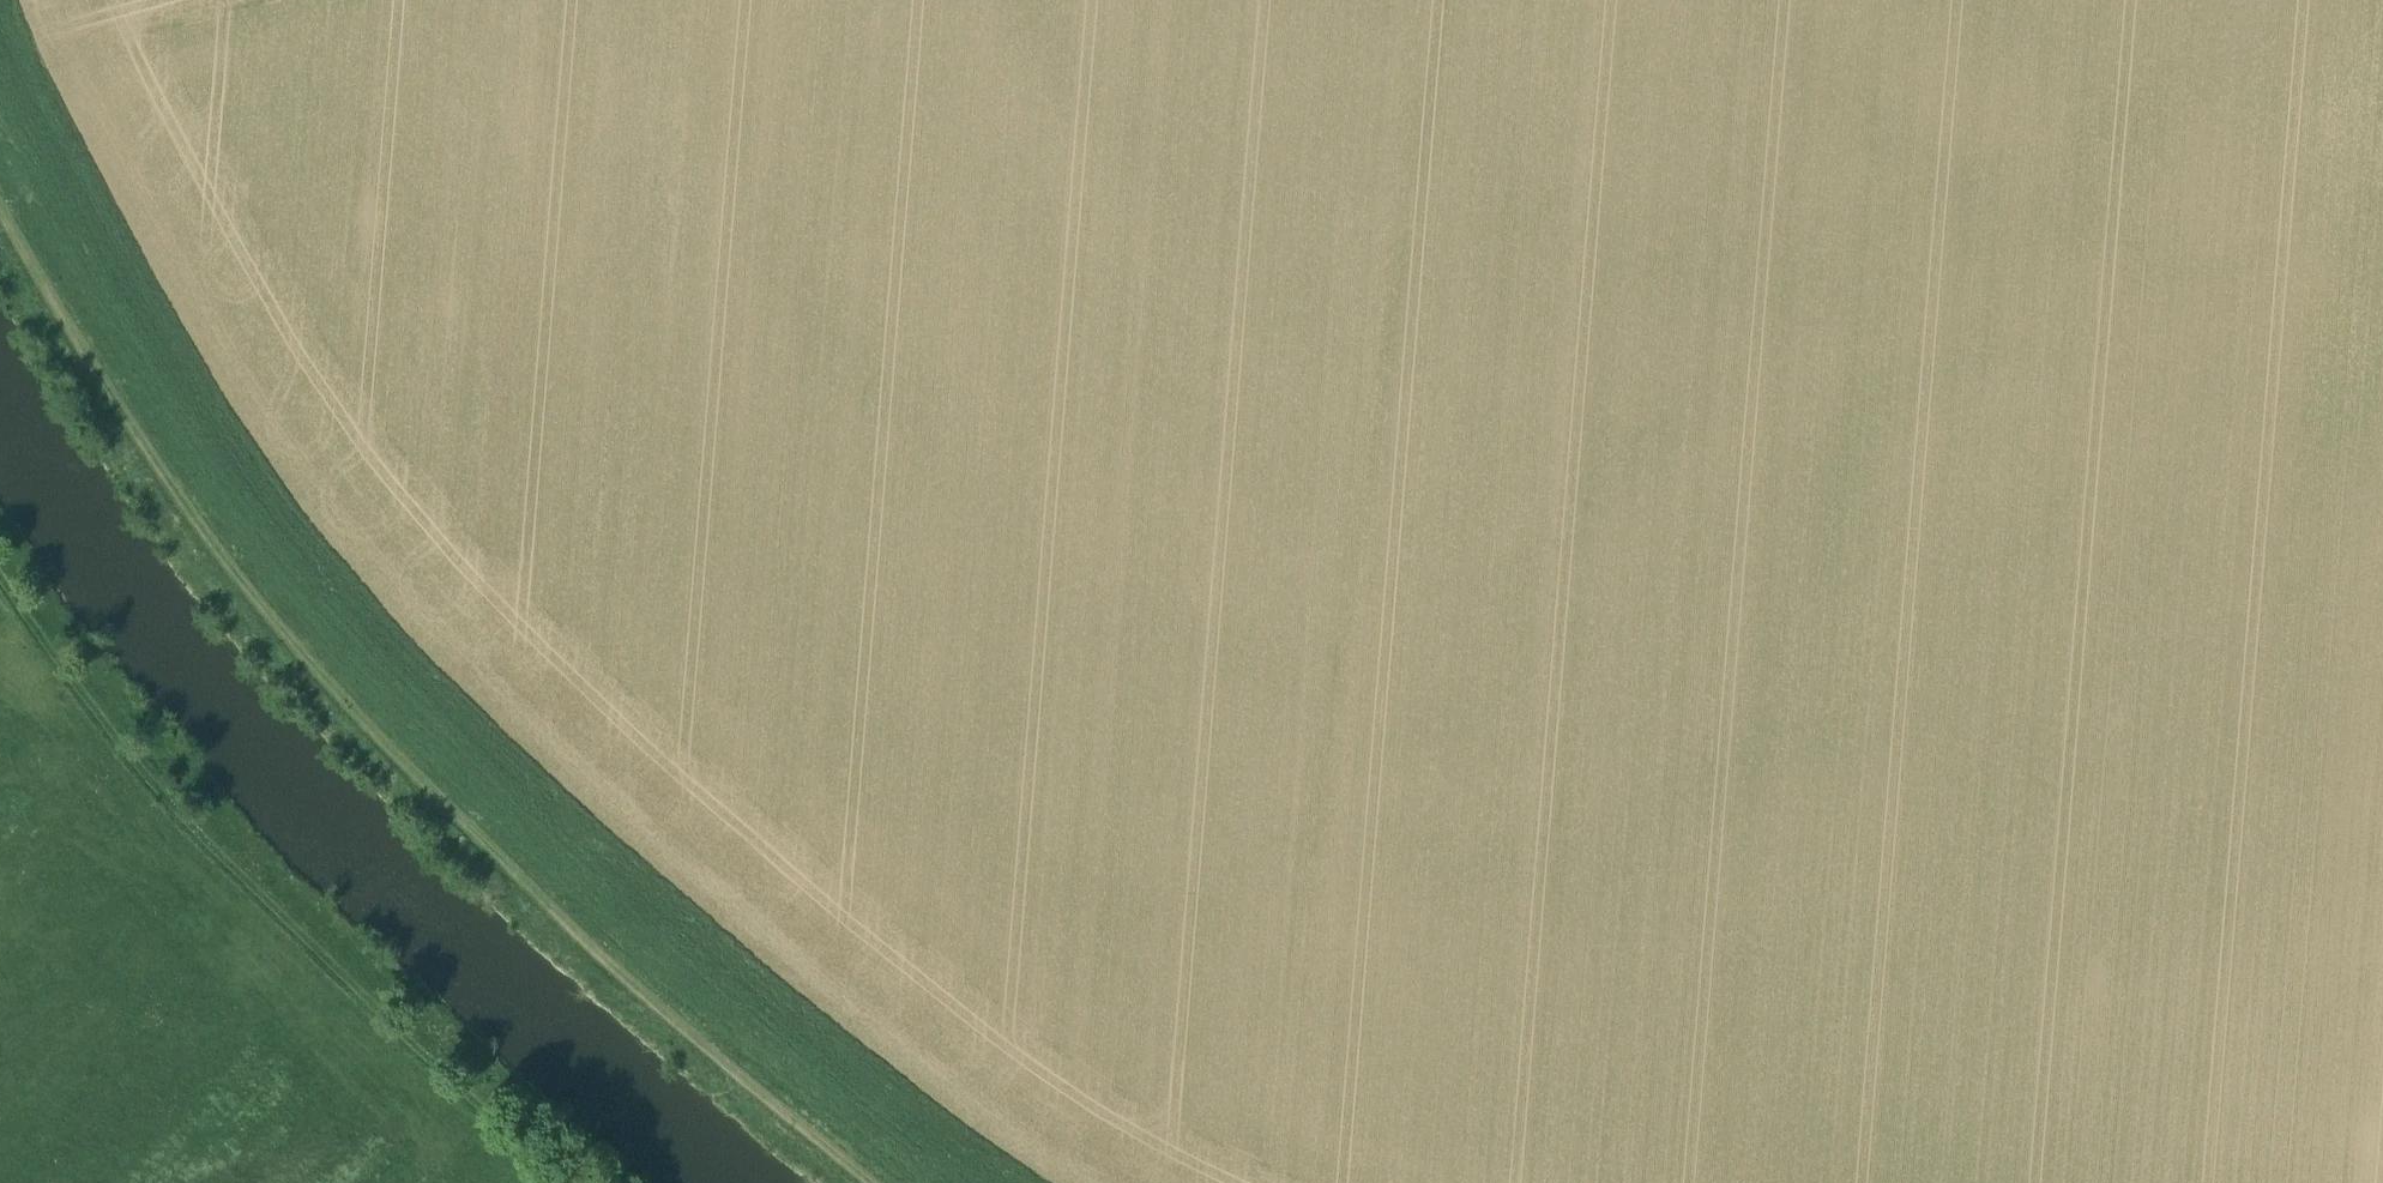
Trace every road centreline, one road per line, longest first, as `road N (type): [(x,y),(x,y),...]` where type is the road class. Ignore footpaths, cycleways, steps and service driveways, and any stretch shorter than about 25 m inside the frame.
road 1 (track): [(866,1182),(634,988),(308,666),(240,585),(118,412),(0,206)]
road 2 (track): [(0,571),(146,771),(250,883),(444,1071),(577,1182)]

